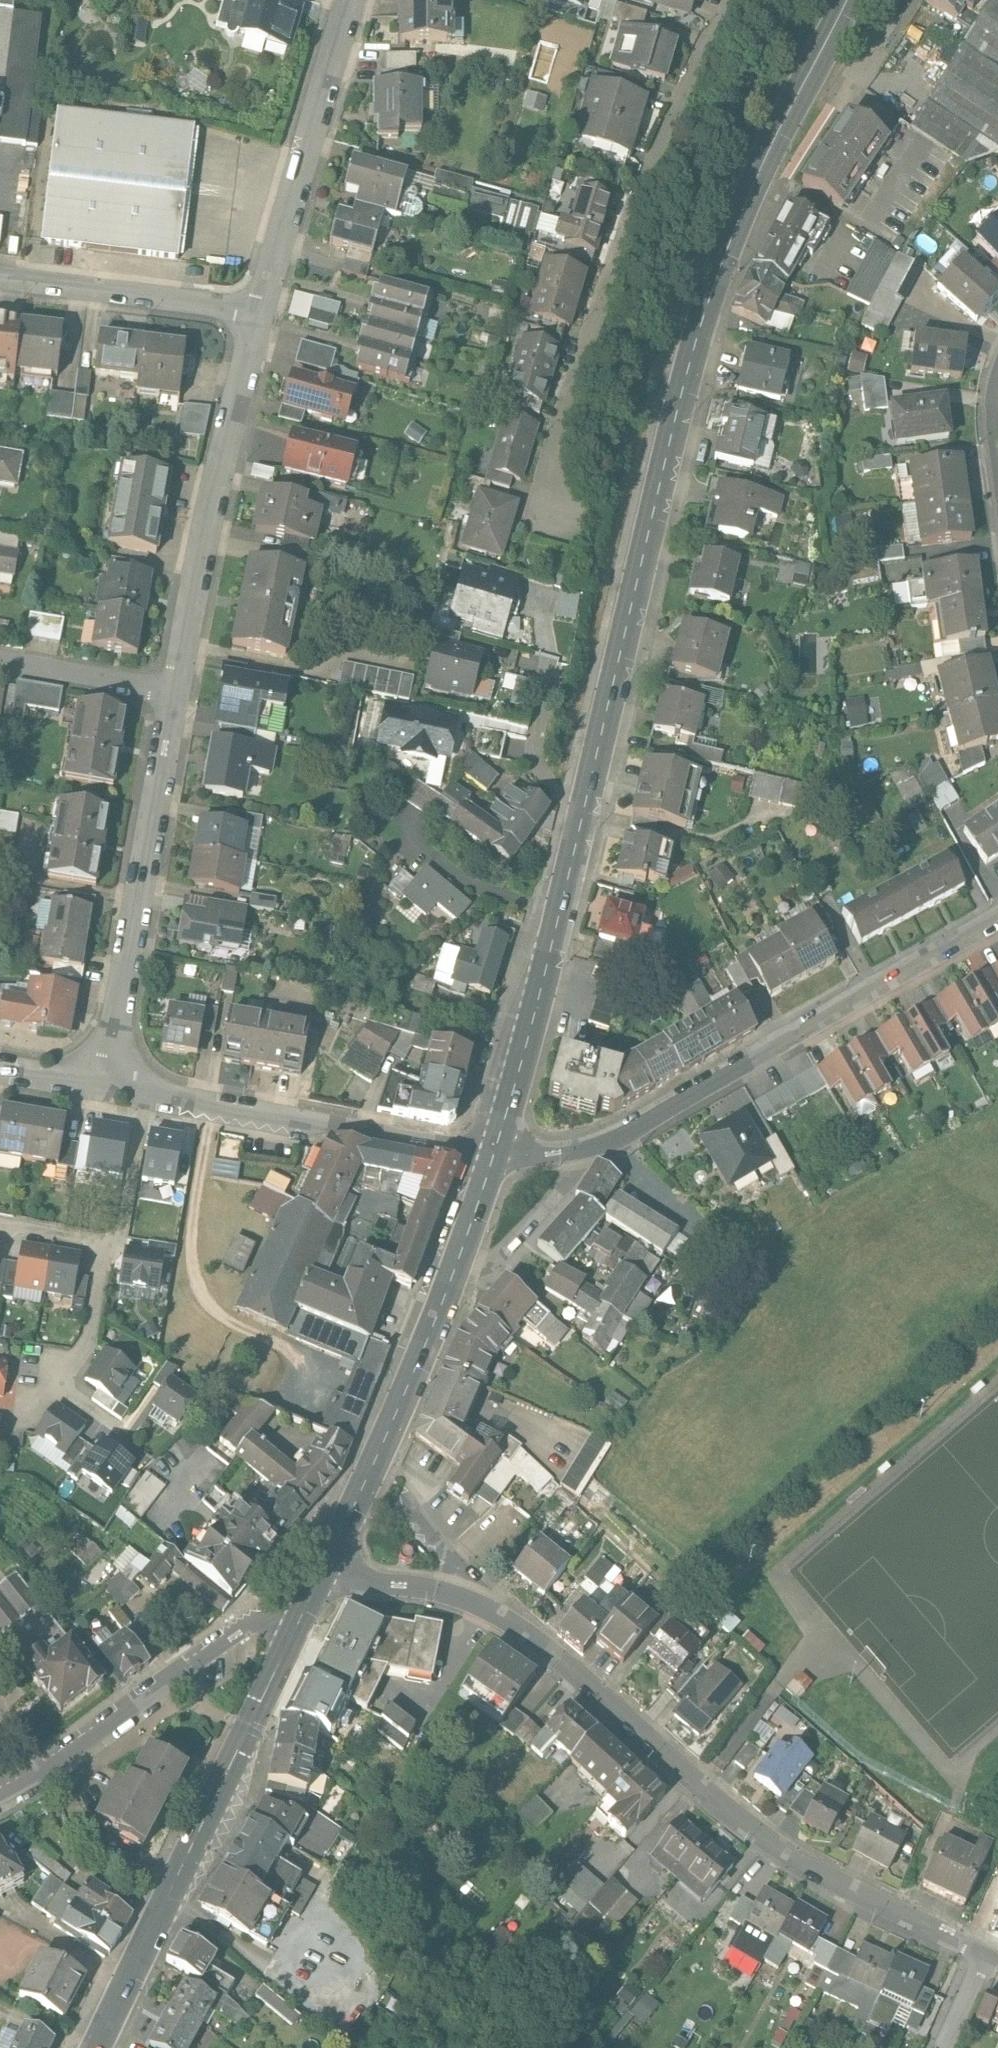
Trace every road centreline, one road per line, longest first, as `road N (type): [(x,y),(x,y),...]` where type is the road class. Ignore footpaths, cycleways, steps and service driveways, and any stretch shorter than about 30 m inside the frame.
road 1 (primary): [(499,1145),(710,298),(776,134),(846,0)]
road 2 (residential): [(990,1937),(772,1828),(555,1641),(469,1588),(398,1574),(323,1572)]
road 3 (residential): [(499,1145),(542,1149),(626,1131),(997,913)]
road 4 (residential): [(729,0),(665,129),(577,362),(552,452),(562,508)]
road 5 (primary): [(323,1572),(395,1422),(499,1145)]
road 6 (primary): [(97,2047),(293,1632)]
road 7 (residential): [(105,1083),(176,690)]
road 8 (residential): [(105,1083),(499,1145)]
road 9 (residential): [(176,690),(260,308)]
road 10 (residential): [(293,1632),(265,1619),(238,1623),(99,1733),(0,1792)]
road 11 (residential): [(260,308),(351,0)]
road 12 (residential): [(0,275),(260,308)]
road 13 (residential): [(176,690),(0,661)]
road 14 (residential): [(828,115),(893,0)]
road 15 (unclassified): [(990,1937),(942,2047)]

